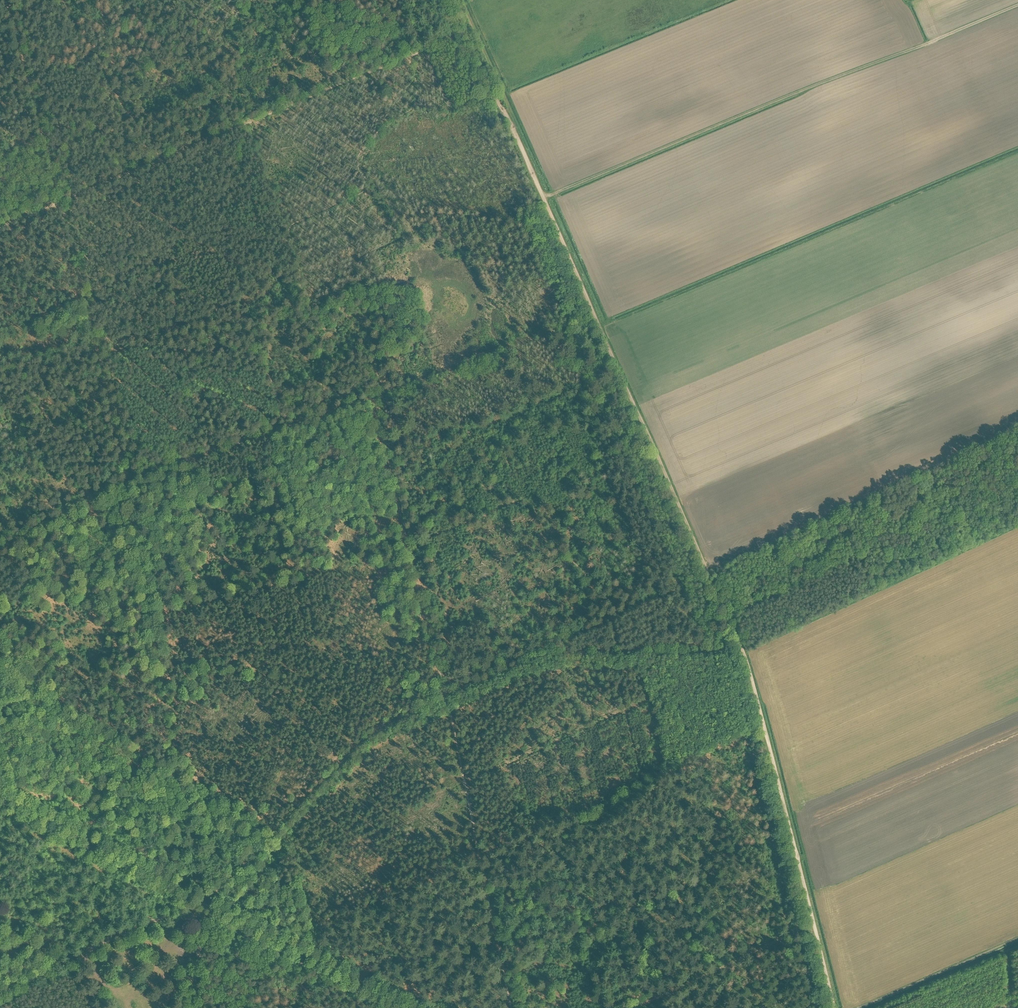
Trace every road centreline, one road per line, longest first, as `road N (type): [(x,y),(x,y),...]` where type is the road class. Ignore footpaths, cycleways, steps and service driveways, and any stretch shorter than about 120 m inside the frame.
road 1 (track): [(814,926),(742,646),(593,312)]
road 2 (track): [(370,400),(480,857)]
road 3 (unclassified): [(0,794),(408,1007)]
road 4 (track): [(193,842),(126,481)]
road 5 (track): [(6,0),(92,329)]
road 6 (track): [(593,312),(467,32)]
road 7 (track): [(8,752),(193,842),(202,899)]
road 8 (track): [(172,155),(406,58)]
road 9 (track): [(370,400),(593,312)]
road 10 (track): [(126,481),(318,417)]
road 11 (track): [(637,1007),(814,926)]
road 12 (track): [(287,227),(316,337),(318,417)]
road 13 (track): [(0,227),(172,155)]
road 14 (track): [(92,329),(126,481)]
road 15 (track): [(204,901),(64,965)]
road 16 (track): [(480,857),(512,1007)]
road 17 (track): [(126,481),(14,542)]

